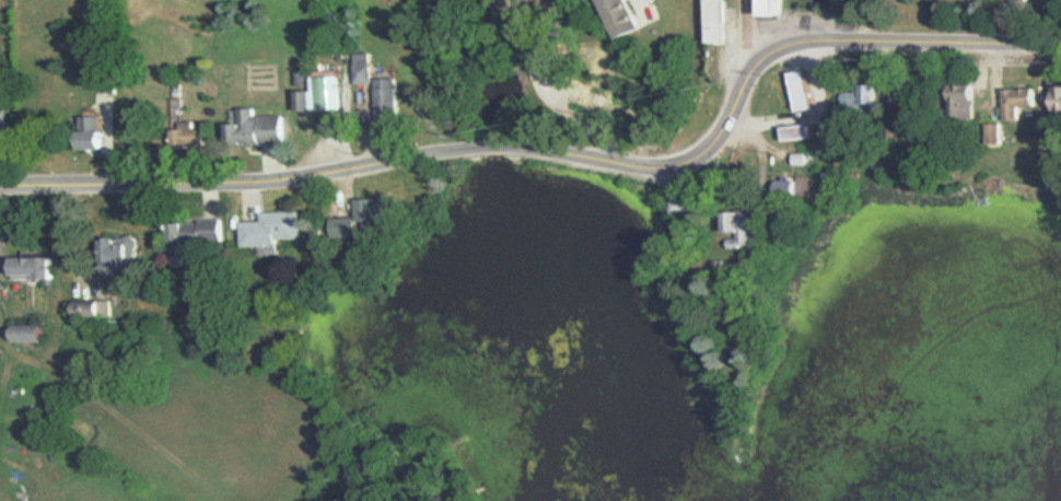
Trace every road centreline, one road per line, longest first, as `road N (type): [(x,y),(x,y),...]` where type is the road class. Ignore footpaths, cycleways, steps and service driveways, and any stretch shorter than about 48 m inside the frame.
road 1 (tertiary): [(508,143),(684,162),(721,137),(756,65),(788,45),(840,37),(1060,42)]
road 2 (tertiary): [(0,183),(238,180),(490,144)]

